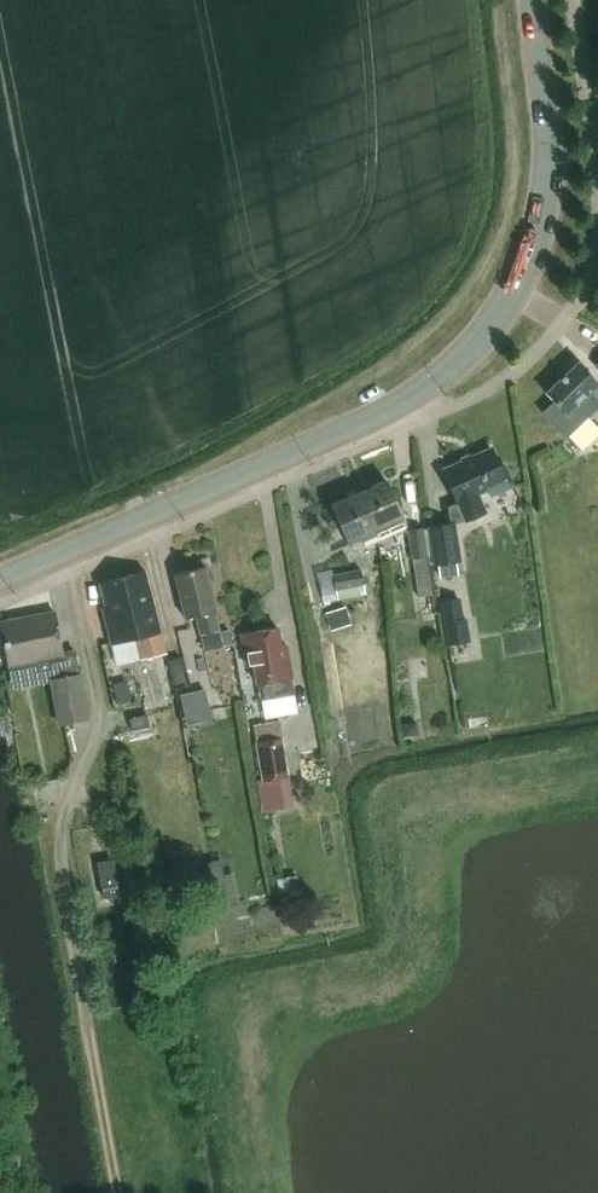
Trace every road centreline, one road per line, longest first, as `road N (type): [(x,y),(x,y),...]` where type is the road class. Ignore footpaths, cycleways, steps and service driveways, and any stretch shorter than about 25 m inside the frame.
road 1 (secondary): [(0,581),(384,414),(438,382),(490,329),(530,259),(553,165),(536,0)]

